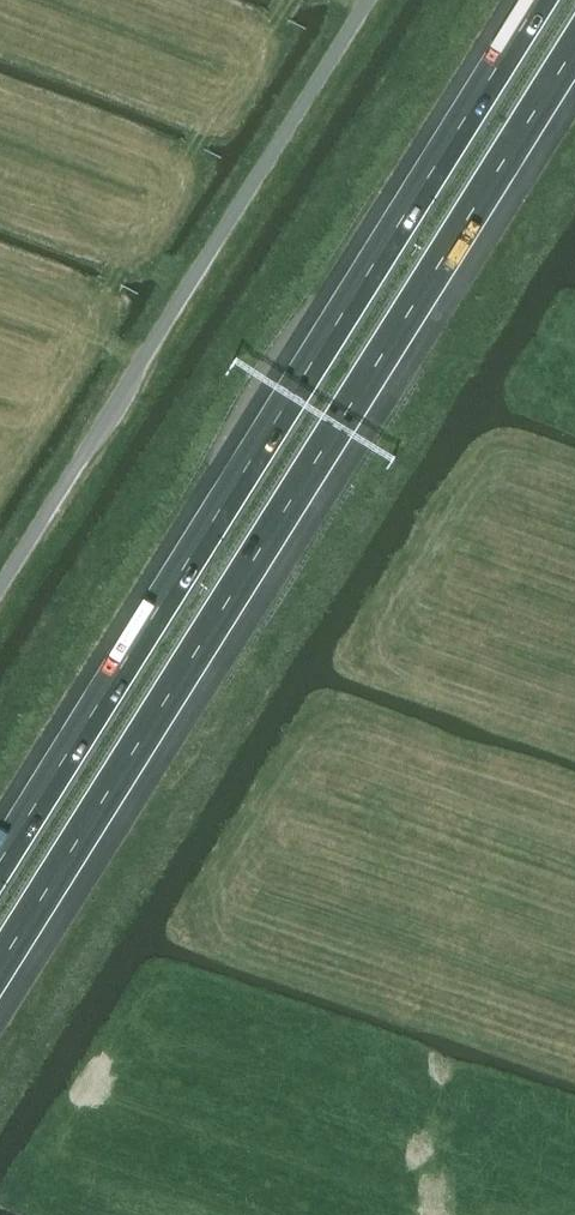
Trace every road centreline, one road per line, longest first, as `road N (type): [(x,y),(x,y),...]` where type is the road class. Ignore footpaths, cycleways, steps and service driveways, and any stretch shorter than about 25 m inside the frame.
road 1 (motorway): [(0,961),(574,46)]
road 2 (motorway): [(539,0),(0,863)]
road 3 (unclassified): [(0,593),(373,0)]

